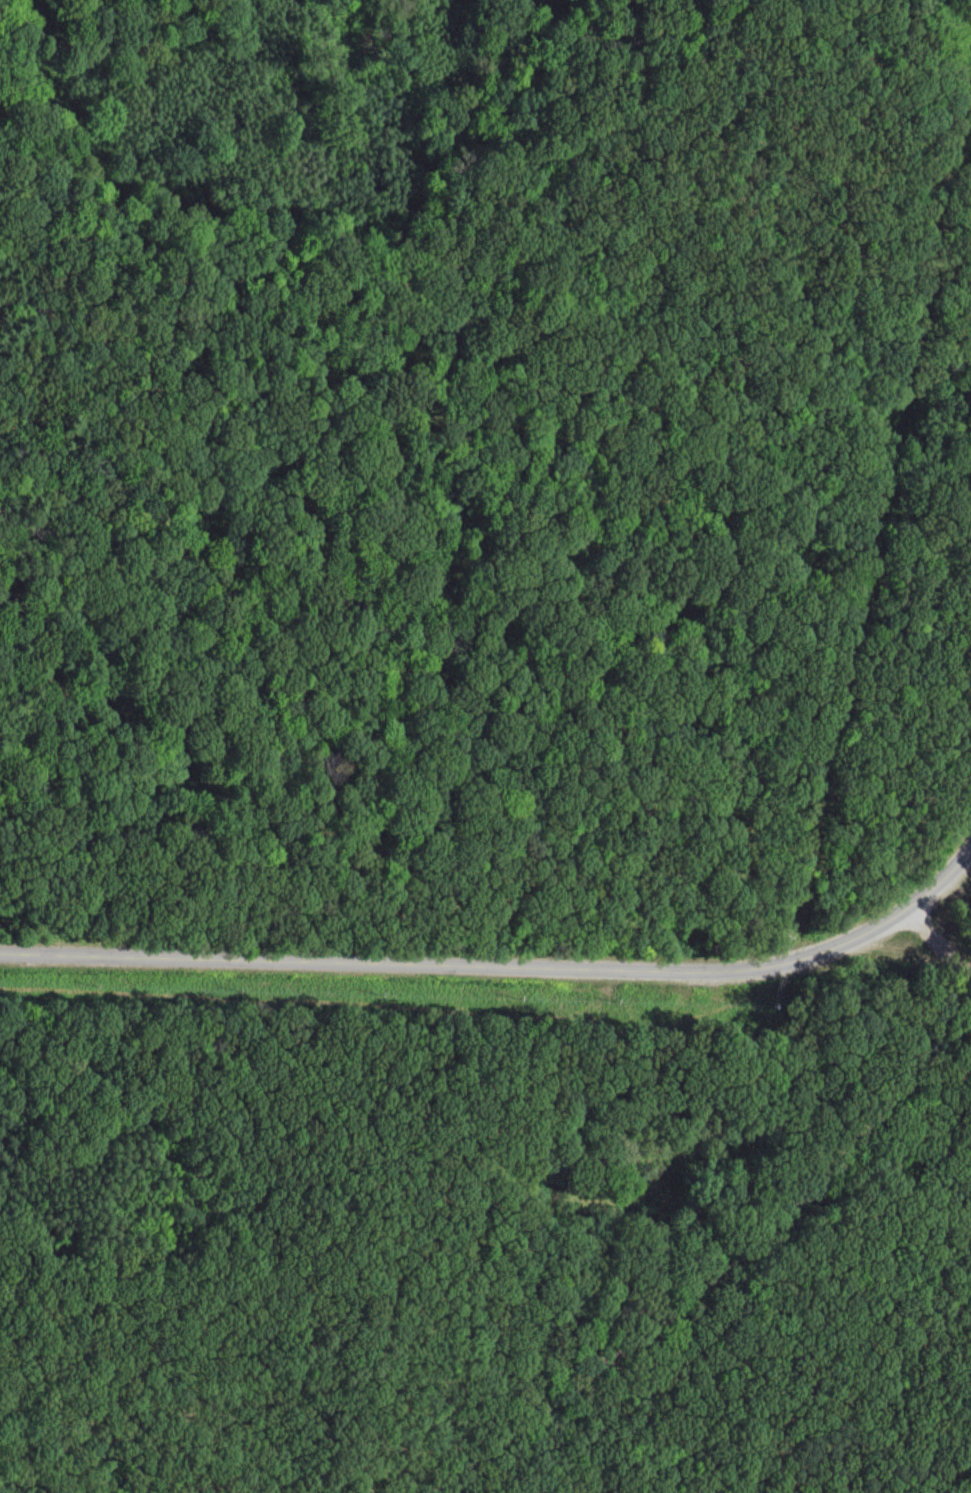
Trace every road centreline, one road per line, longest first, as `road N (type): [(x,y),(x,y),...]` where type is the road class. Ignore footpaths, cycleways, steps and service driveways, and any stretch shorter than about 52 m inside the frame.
road 1 (track): [(225,95),(265,191),(304,251),(353,317),(487,460),(617,630),(797,815),(917,904)]
road 2 (tertiary): [(0,952),(703,970),(782,963),(893,923)]
road 3 (track): [(435,1492),(789,1214),(872,1129),(944,1018)]
road 4 (track): [(944,1018),(952,970),(917,904)]

